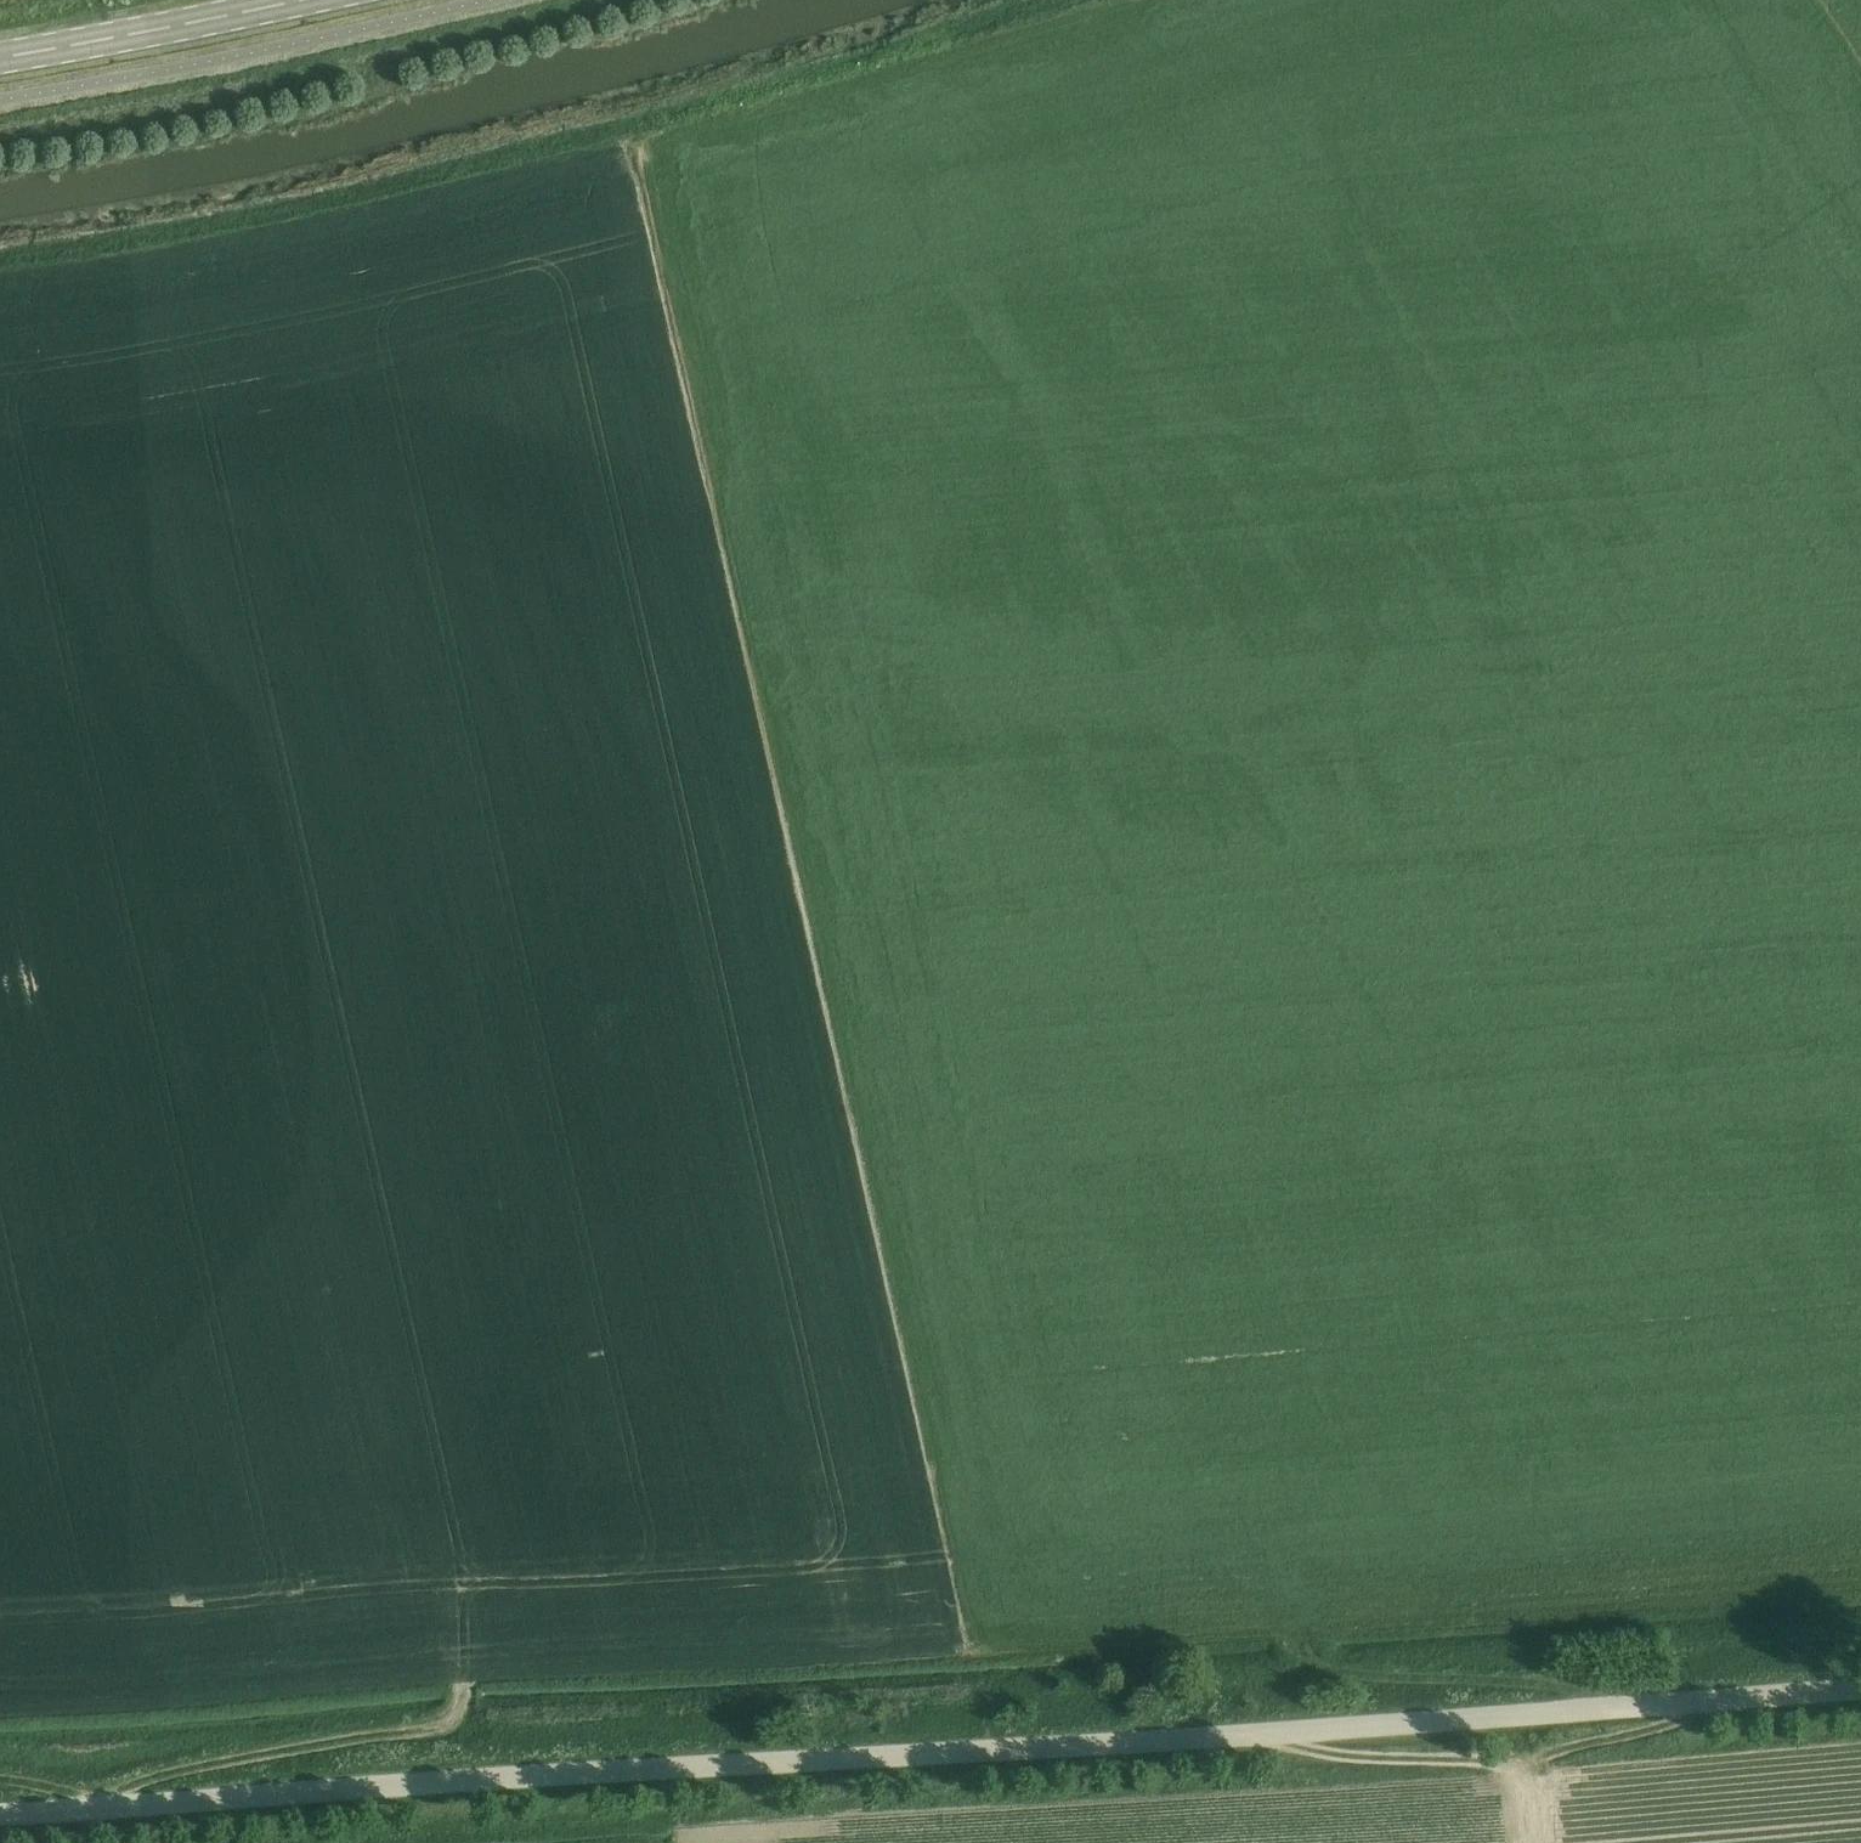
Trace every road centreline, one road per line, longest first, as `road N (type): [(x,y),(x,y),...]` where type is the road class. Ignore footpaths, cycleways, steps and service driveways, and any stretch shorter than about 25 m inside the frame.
road 1 (unclassified): [(0,1817),(1860,1692)]
road 2 (secondary): [(0,61),(306,0)]

